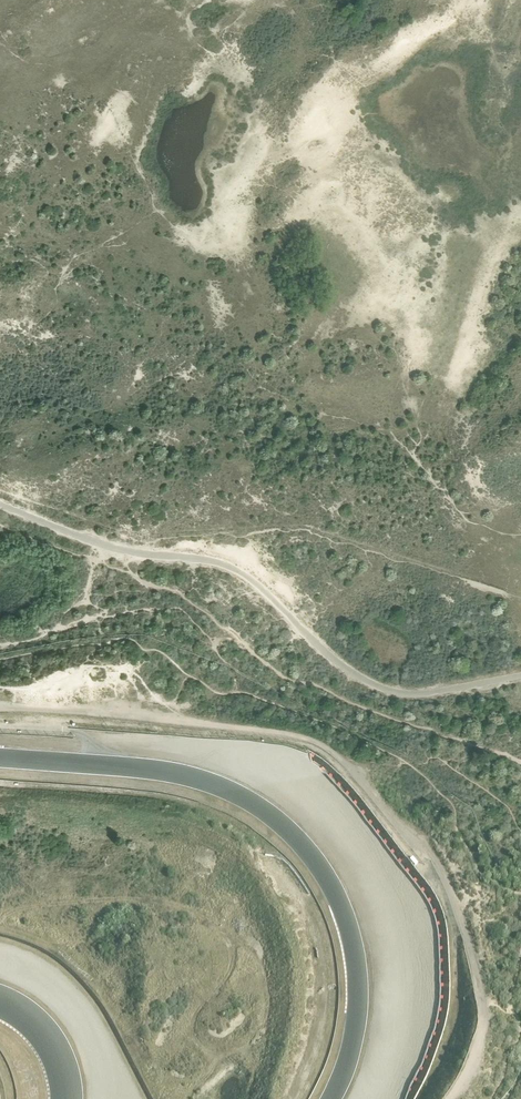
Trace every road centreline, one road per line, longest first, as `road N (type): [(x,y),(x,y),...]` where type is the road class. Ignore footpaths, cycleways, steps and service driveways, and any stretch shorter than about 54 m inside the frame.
road 1 (track): [(450,1098),(484,1023),(461,918),(433,857),(339,759),(313,741),(280,734),(0,708)]

